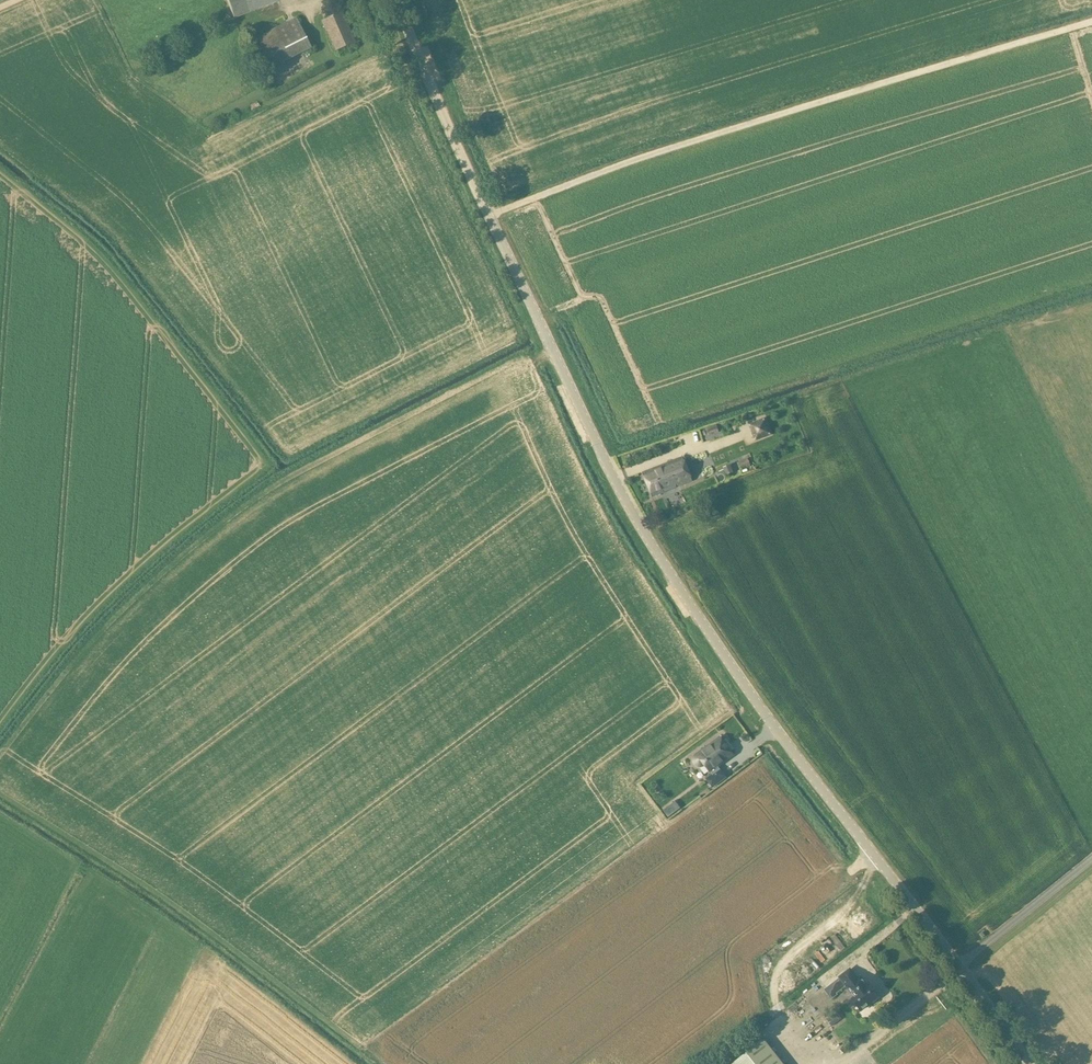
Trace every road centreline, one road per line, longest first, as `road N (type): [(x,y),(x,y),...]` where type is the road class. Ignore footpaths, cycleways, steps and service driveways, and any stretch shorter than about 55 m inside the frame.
road 1 (unclassified): [(1030,1063),(776,730),(612,477),(488,215),(399,0)]

